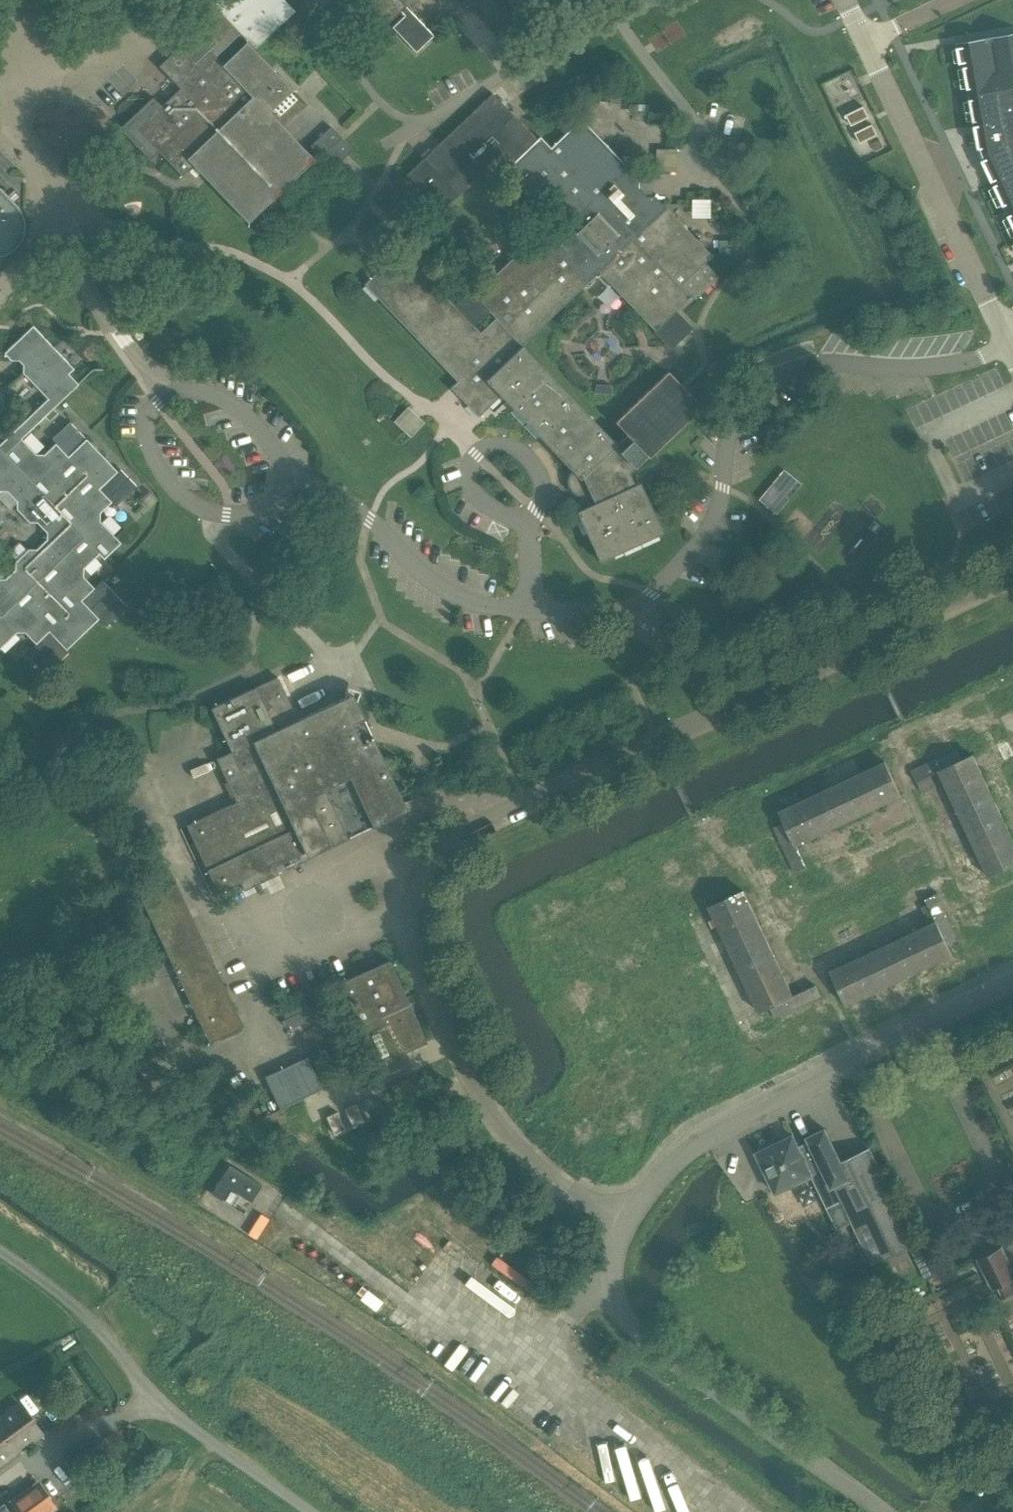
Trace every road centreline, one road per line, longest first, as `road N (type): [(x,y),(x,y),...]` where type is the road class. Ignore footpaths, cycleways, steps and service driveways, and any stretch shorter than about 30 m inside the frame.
road 1 (residential): [(882,1511),(630,1332),(610,1270),(618,1236),(640,1198),(703,1140),(1012,979)]
road 2 (unclassified): [(307,1511),(168,1414)]

